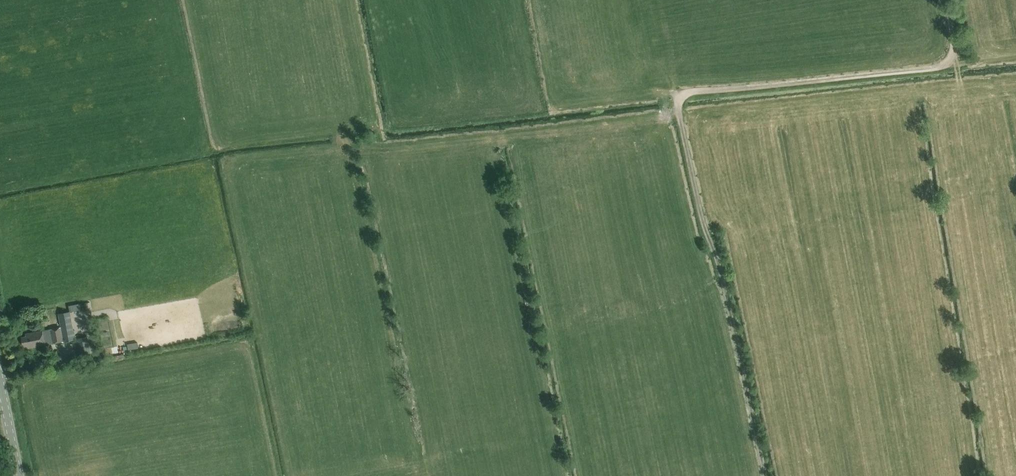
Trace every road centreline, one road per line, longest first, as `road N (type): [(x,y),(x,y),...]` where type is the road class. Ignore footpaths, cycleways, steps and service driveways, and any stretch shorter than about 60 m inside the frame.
road 1 (track): [(761,475),(674,108),(684,93),(943,66),(952,41),(943,0)]

